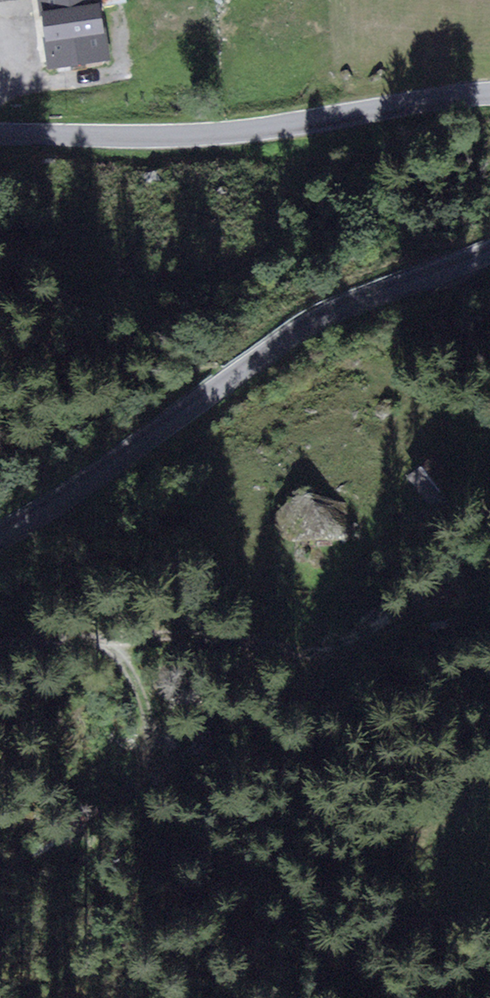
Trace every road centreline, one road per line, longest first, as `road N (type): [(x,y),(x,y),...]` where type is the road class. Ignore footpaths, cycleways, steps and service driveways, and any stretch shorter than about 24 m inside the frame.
road 1 (tertiary): [(489,254),(359,311),(58,517),(0,546)]
road 2 (track): [(0,629),(127,657),(147,670),(172,729),(198,742),(263,735),(489,656)]
road 3 (tertiary): [(0,143),(154,142),(489,93)]

